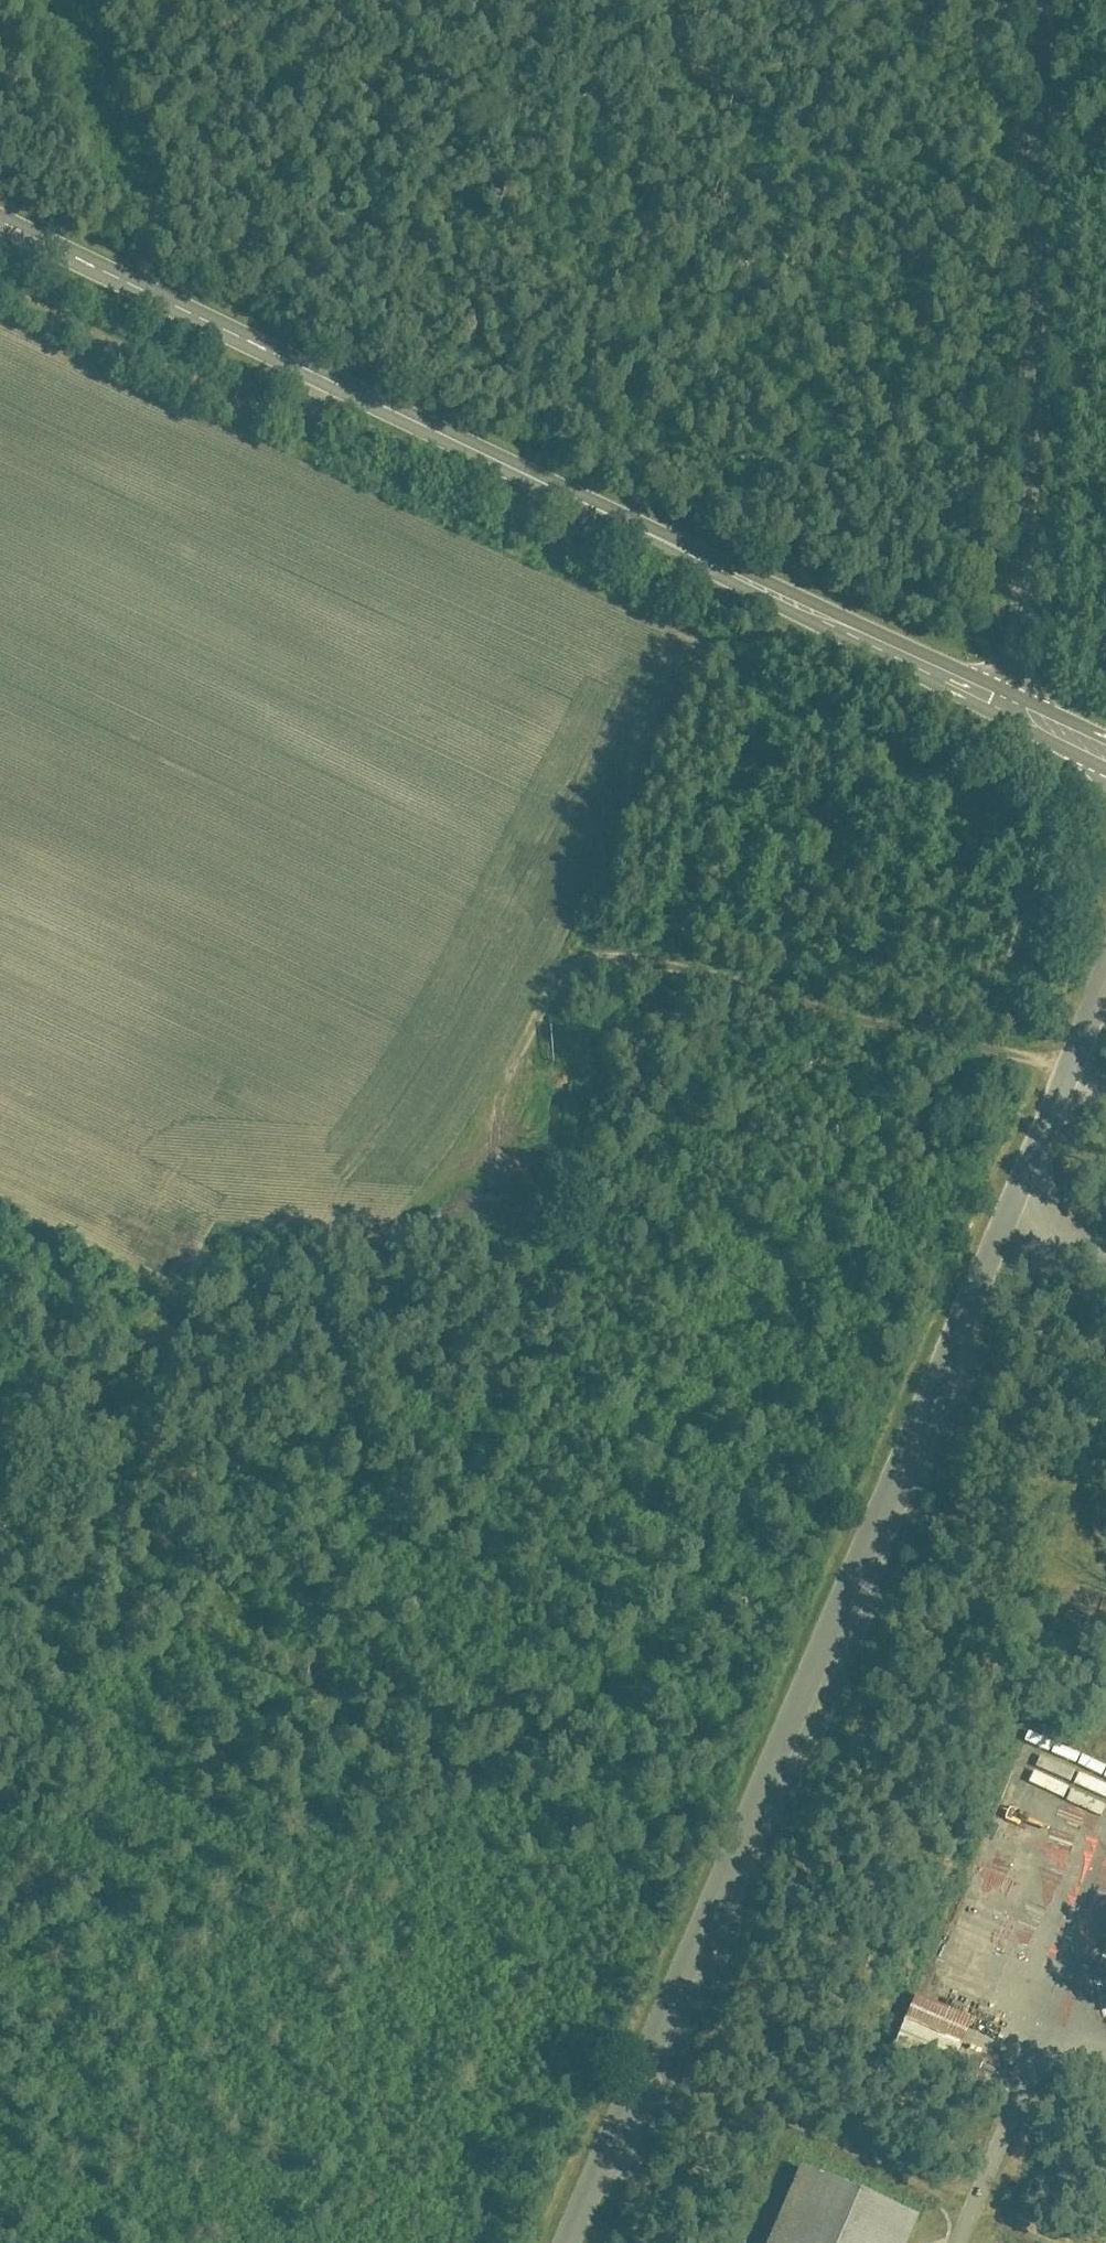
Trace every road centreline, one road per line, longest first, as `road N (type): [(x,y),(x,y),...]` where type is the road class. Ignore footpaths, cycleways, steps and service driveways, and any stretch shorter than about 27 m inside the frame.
road 1 (unclassified): [(1105,979),(561,2242)]
road 2 (secondary): [(994,706),(0,228)]
road 3 (unclassified): [(1050,0),(1029,604),(994,706)]
road 4 (secondary): [(1105,757),(994,706)]

